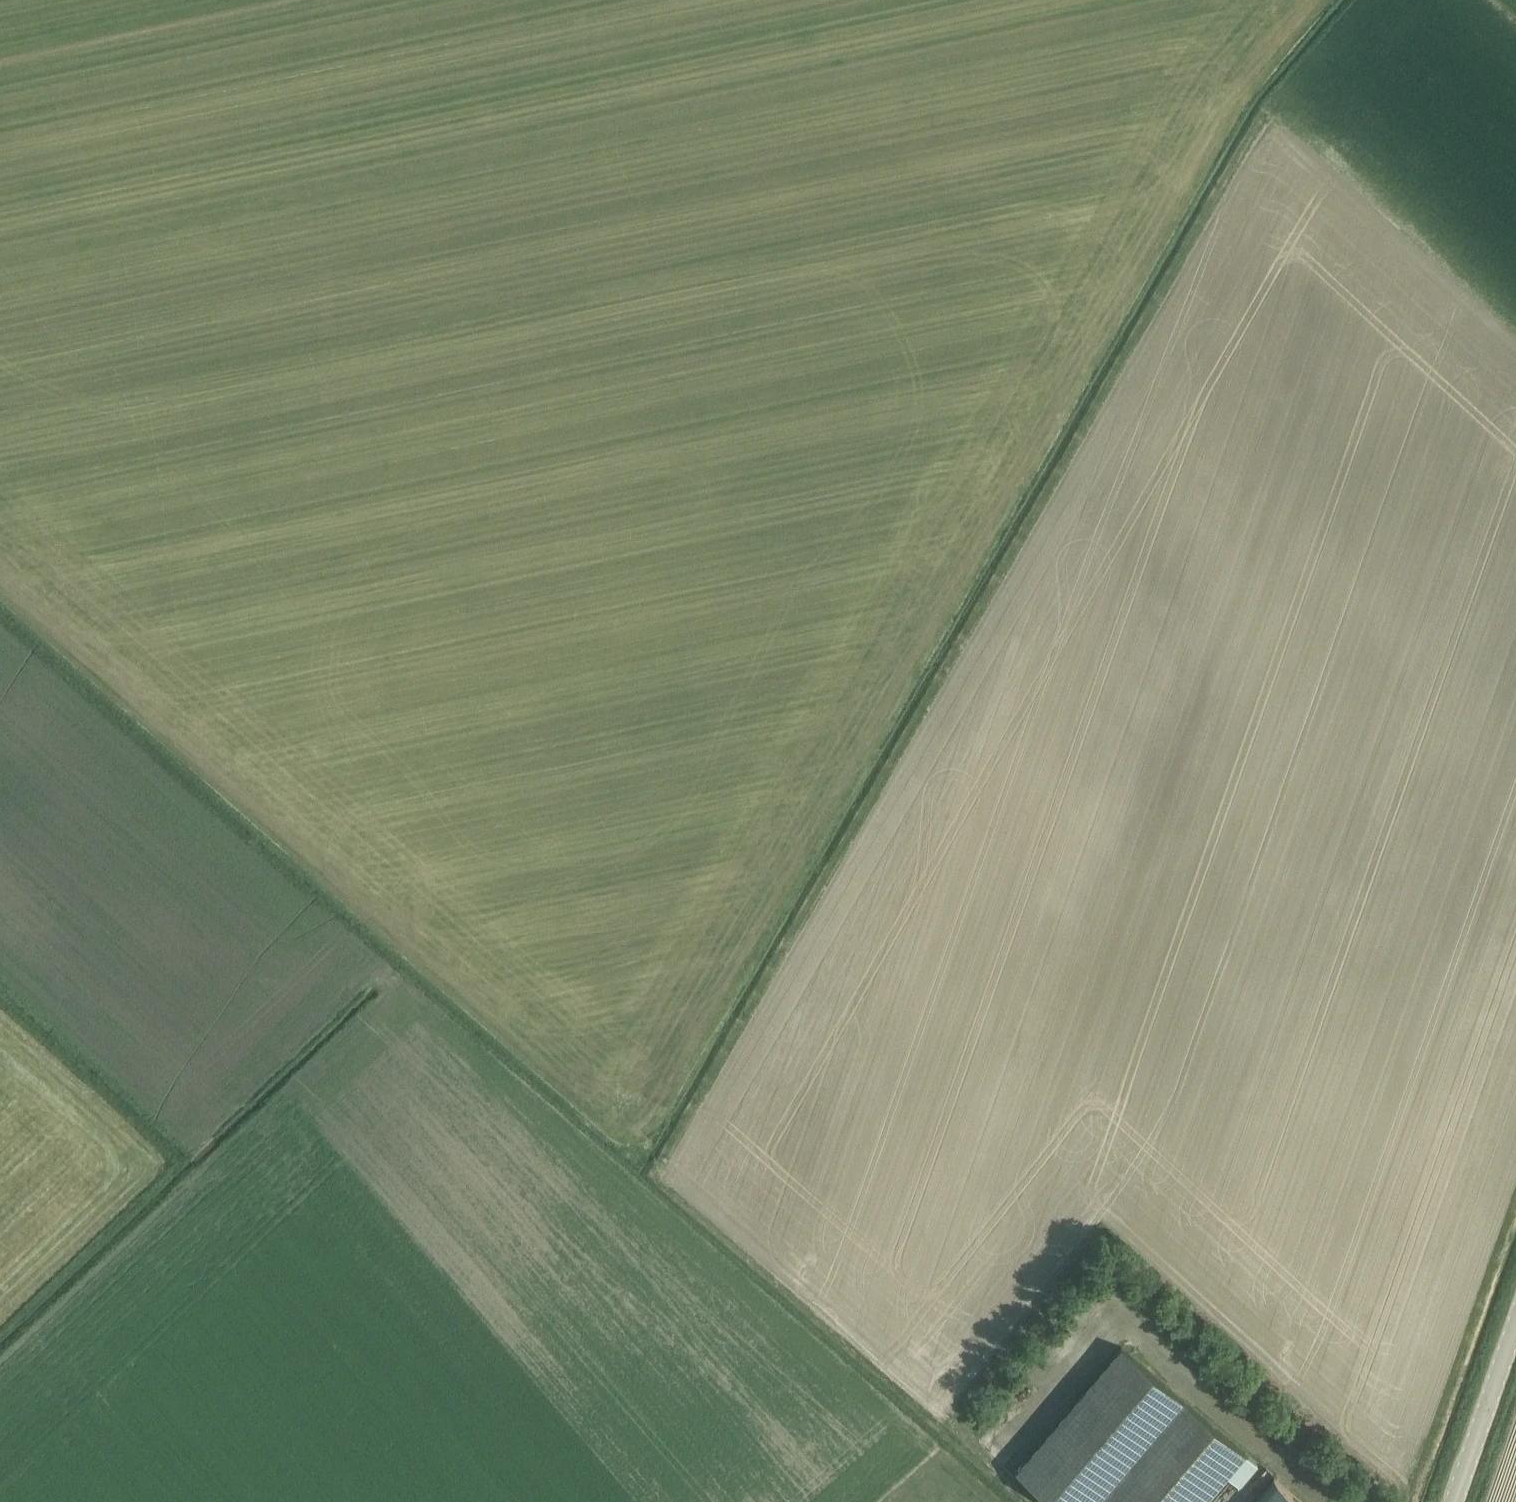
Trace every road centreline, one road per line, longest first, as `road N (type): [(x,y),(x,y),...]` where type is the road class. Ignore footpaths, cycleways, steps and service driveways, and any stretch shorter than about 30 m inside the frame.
road 1 (tertiary): [(1455,1501),(1515,1330)]

